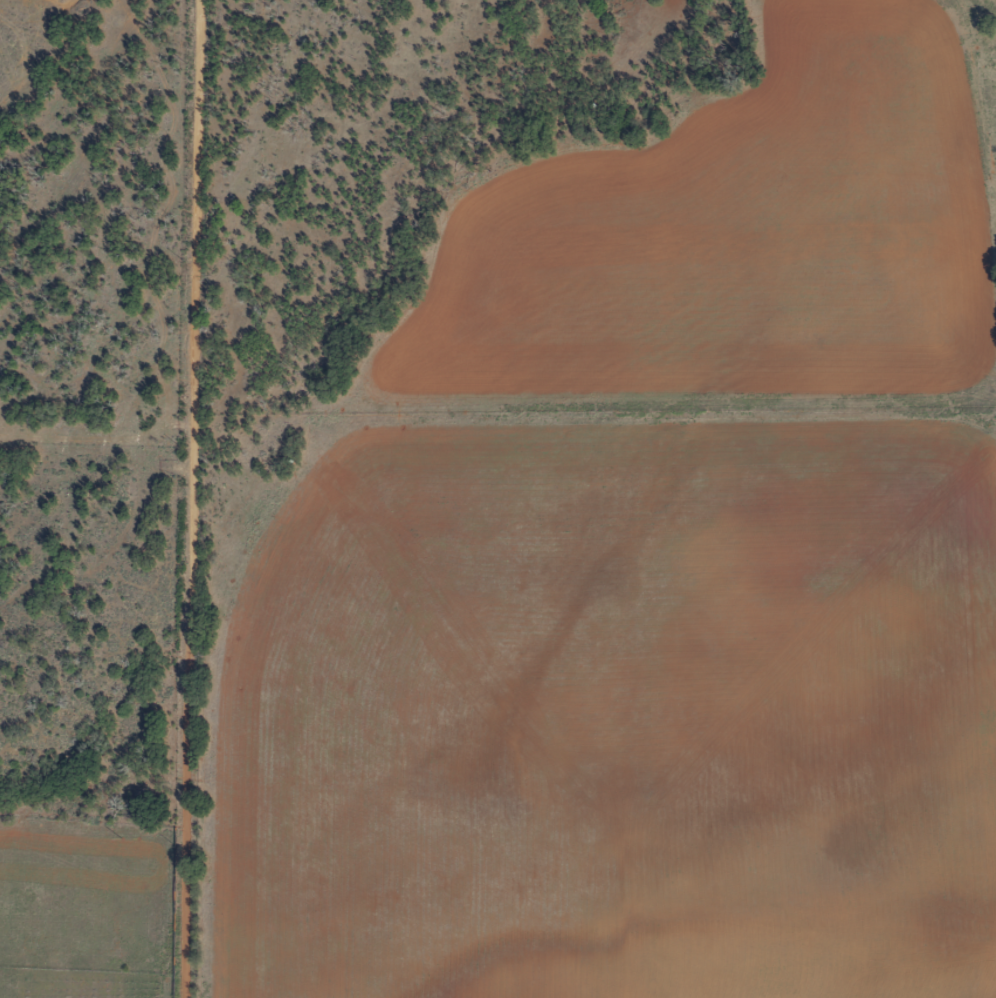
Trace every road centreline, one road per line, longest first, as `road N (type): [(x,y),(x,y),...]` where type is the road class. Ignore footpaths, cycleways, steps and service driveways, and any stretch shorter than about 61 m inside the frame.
road 1 (residential): [(185,997),(195,0)]

